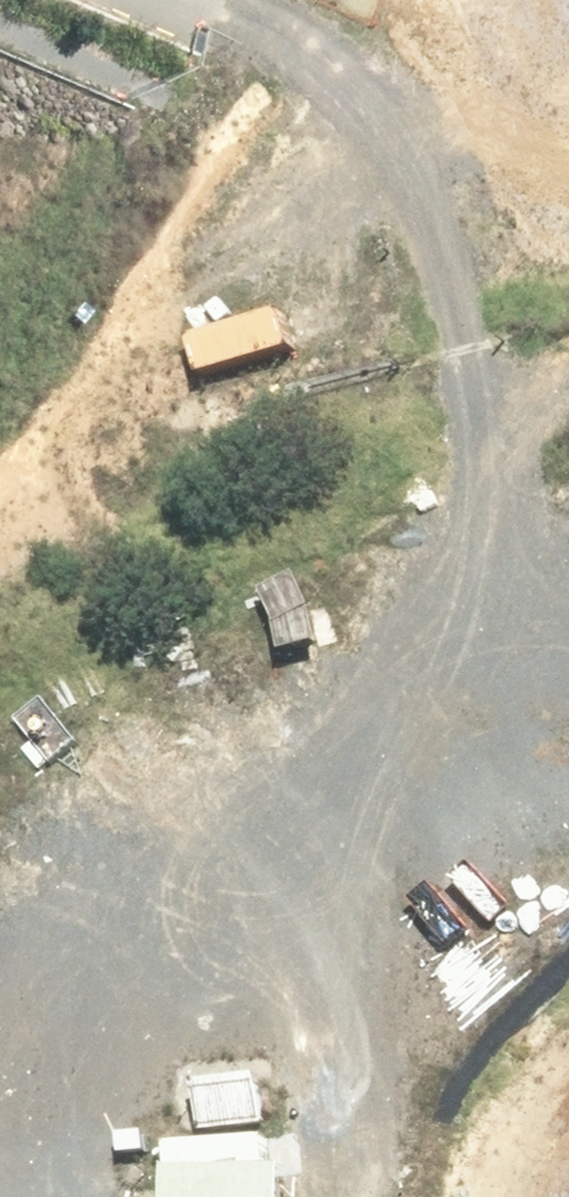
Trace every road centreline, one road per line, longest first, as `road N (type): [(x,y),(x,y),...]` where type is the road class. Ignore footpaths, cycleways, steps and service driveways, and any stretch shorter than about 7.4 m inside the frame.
road 1 (unknown): [(81,1196),(134,868),(565,0)]
road 2 (unknown): [(568,1124),(107,1037)]
road 3 (unknown): [(333,47),(503,122),(568,132)]

